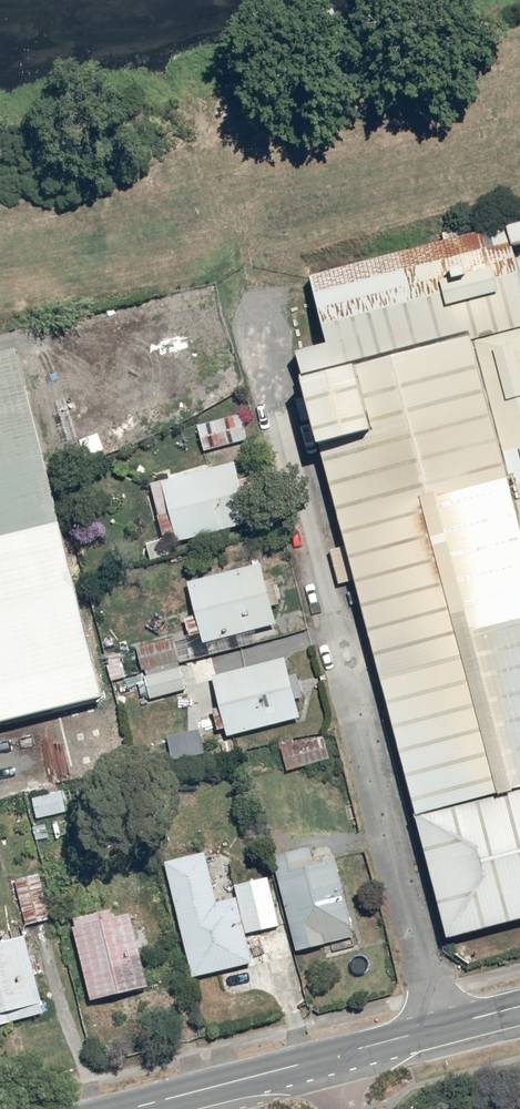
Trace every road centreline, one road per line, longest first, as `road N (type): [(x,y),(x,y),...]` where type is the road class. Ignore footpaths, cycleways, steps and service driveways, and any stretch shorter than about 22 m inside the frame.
road 1 (tertiary): [(327,1059),(133,1108)]
road 2 (tertiary): [(519,1008),(327,1059)]

